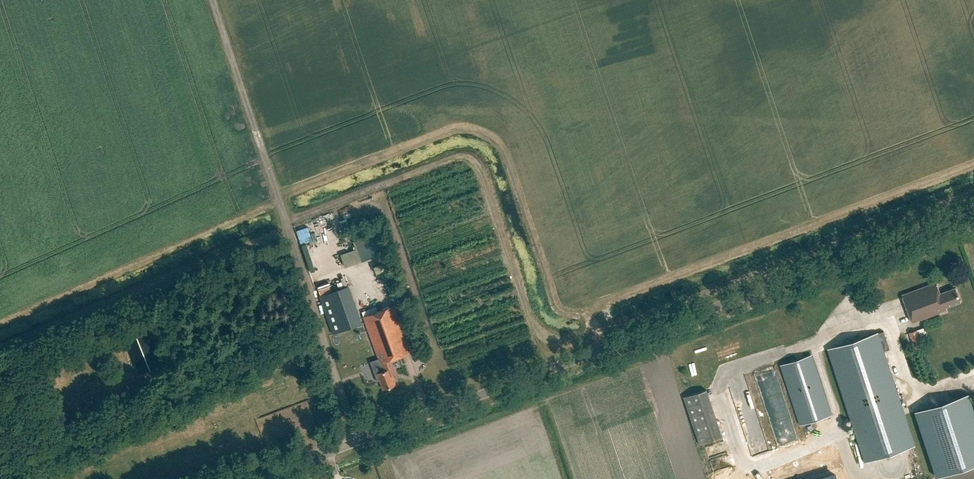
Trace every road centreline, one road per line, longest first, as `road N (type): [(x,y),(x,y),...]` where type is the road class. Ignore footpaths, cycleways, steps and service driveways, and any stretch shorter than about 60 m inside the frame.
road 1 (unclassified): [(259,478),(973,212)]
road 2 (track): [(325,341),(212,0)]

